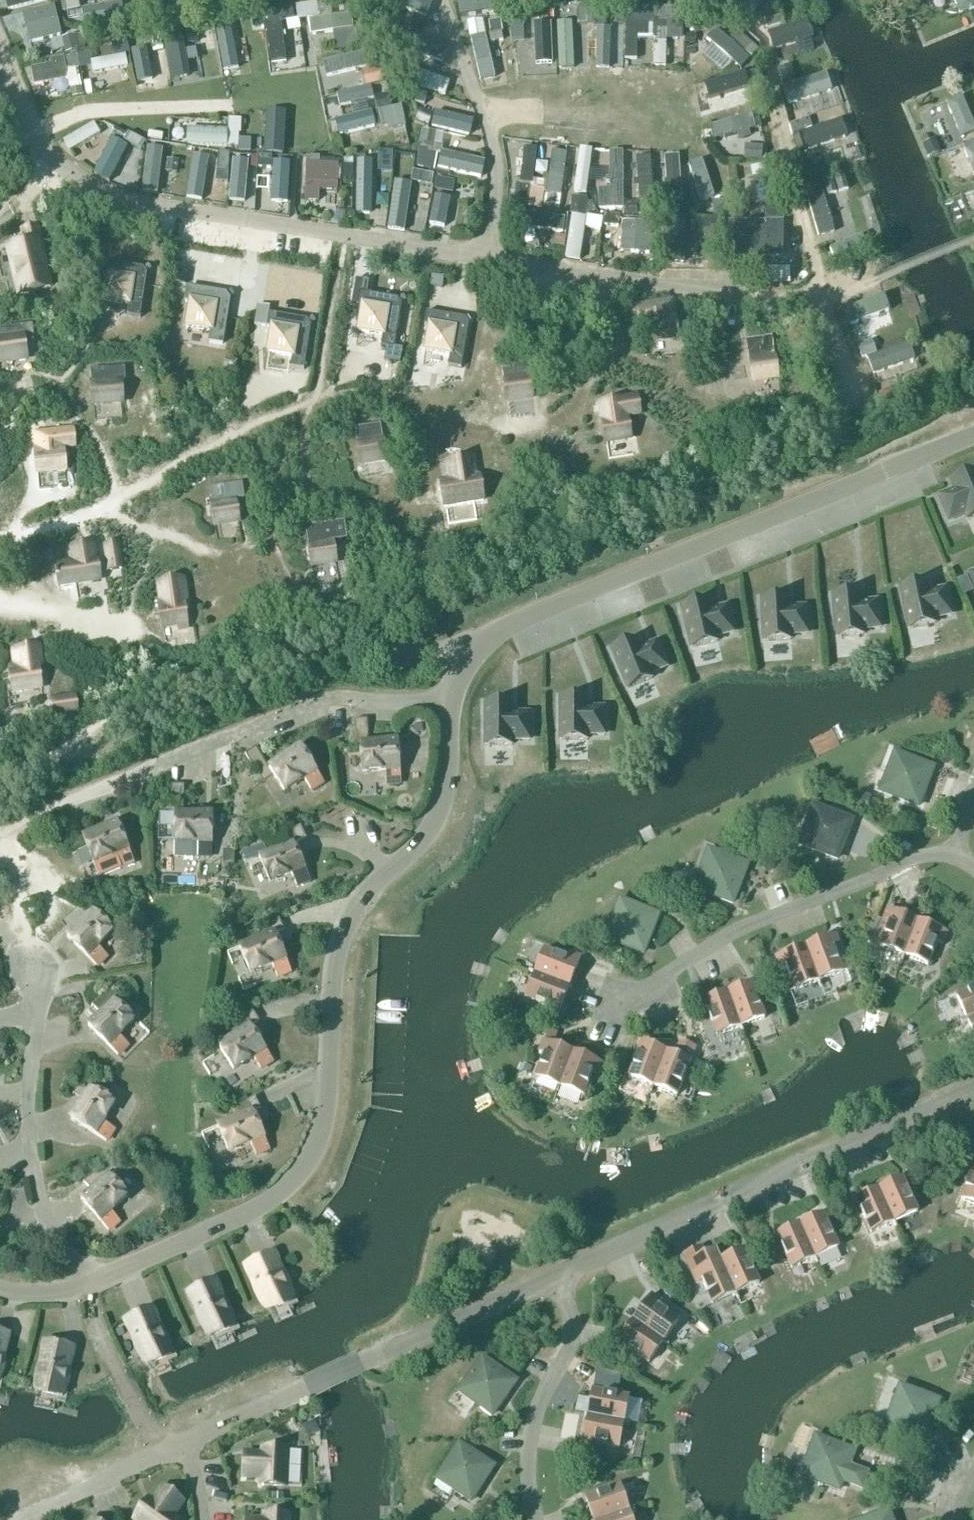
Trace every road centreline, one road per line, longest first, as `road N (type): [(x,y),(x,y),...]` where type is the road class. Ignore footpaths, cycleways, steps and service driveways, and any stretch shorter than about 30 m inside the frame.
road 1 (residential): [(825,297),(656,285),(135,202),(68,172),(33,134),(0,54)]
road 2 (residential): [(85,1287),(282,1195),(311,1173),(330,1101),(335,949),(343,923),(440,827),(453,702)]
road 3 (residential): [(453,702),(470,648),(505,623),(973,431)]
road 4 (residential): [(554,1277),(973,1086)]
road 5 (residential): [(57,802),(320,699),(453,702)]
road 6 (residential): [(184,1446),(554,1277)]
road 7 (residential): [(973,856),(943,844),(880,864),(735,926),(626,997)]
road 8 (residential): [(38,972),(32,1145),(49,1225),(85,1287)]
road 9 (track): [(825,297),(758,27)]
road 10 (track): [(33,134),(95,106),(290,95)]
road 11 (residential): [(535,1519),(528,1498),(543,1390),(576,1338),(554,1277)]
road 12 (residential): [(184,1446),(13,1519)]
road 13 (track): [(479,110),(663,112)]

